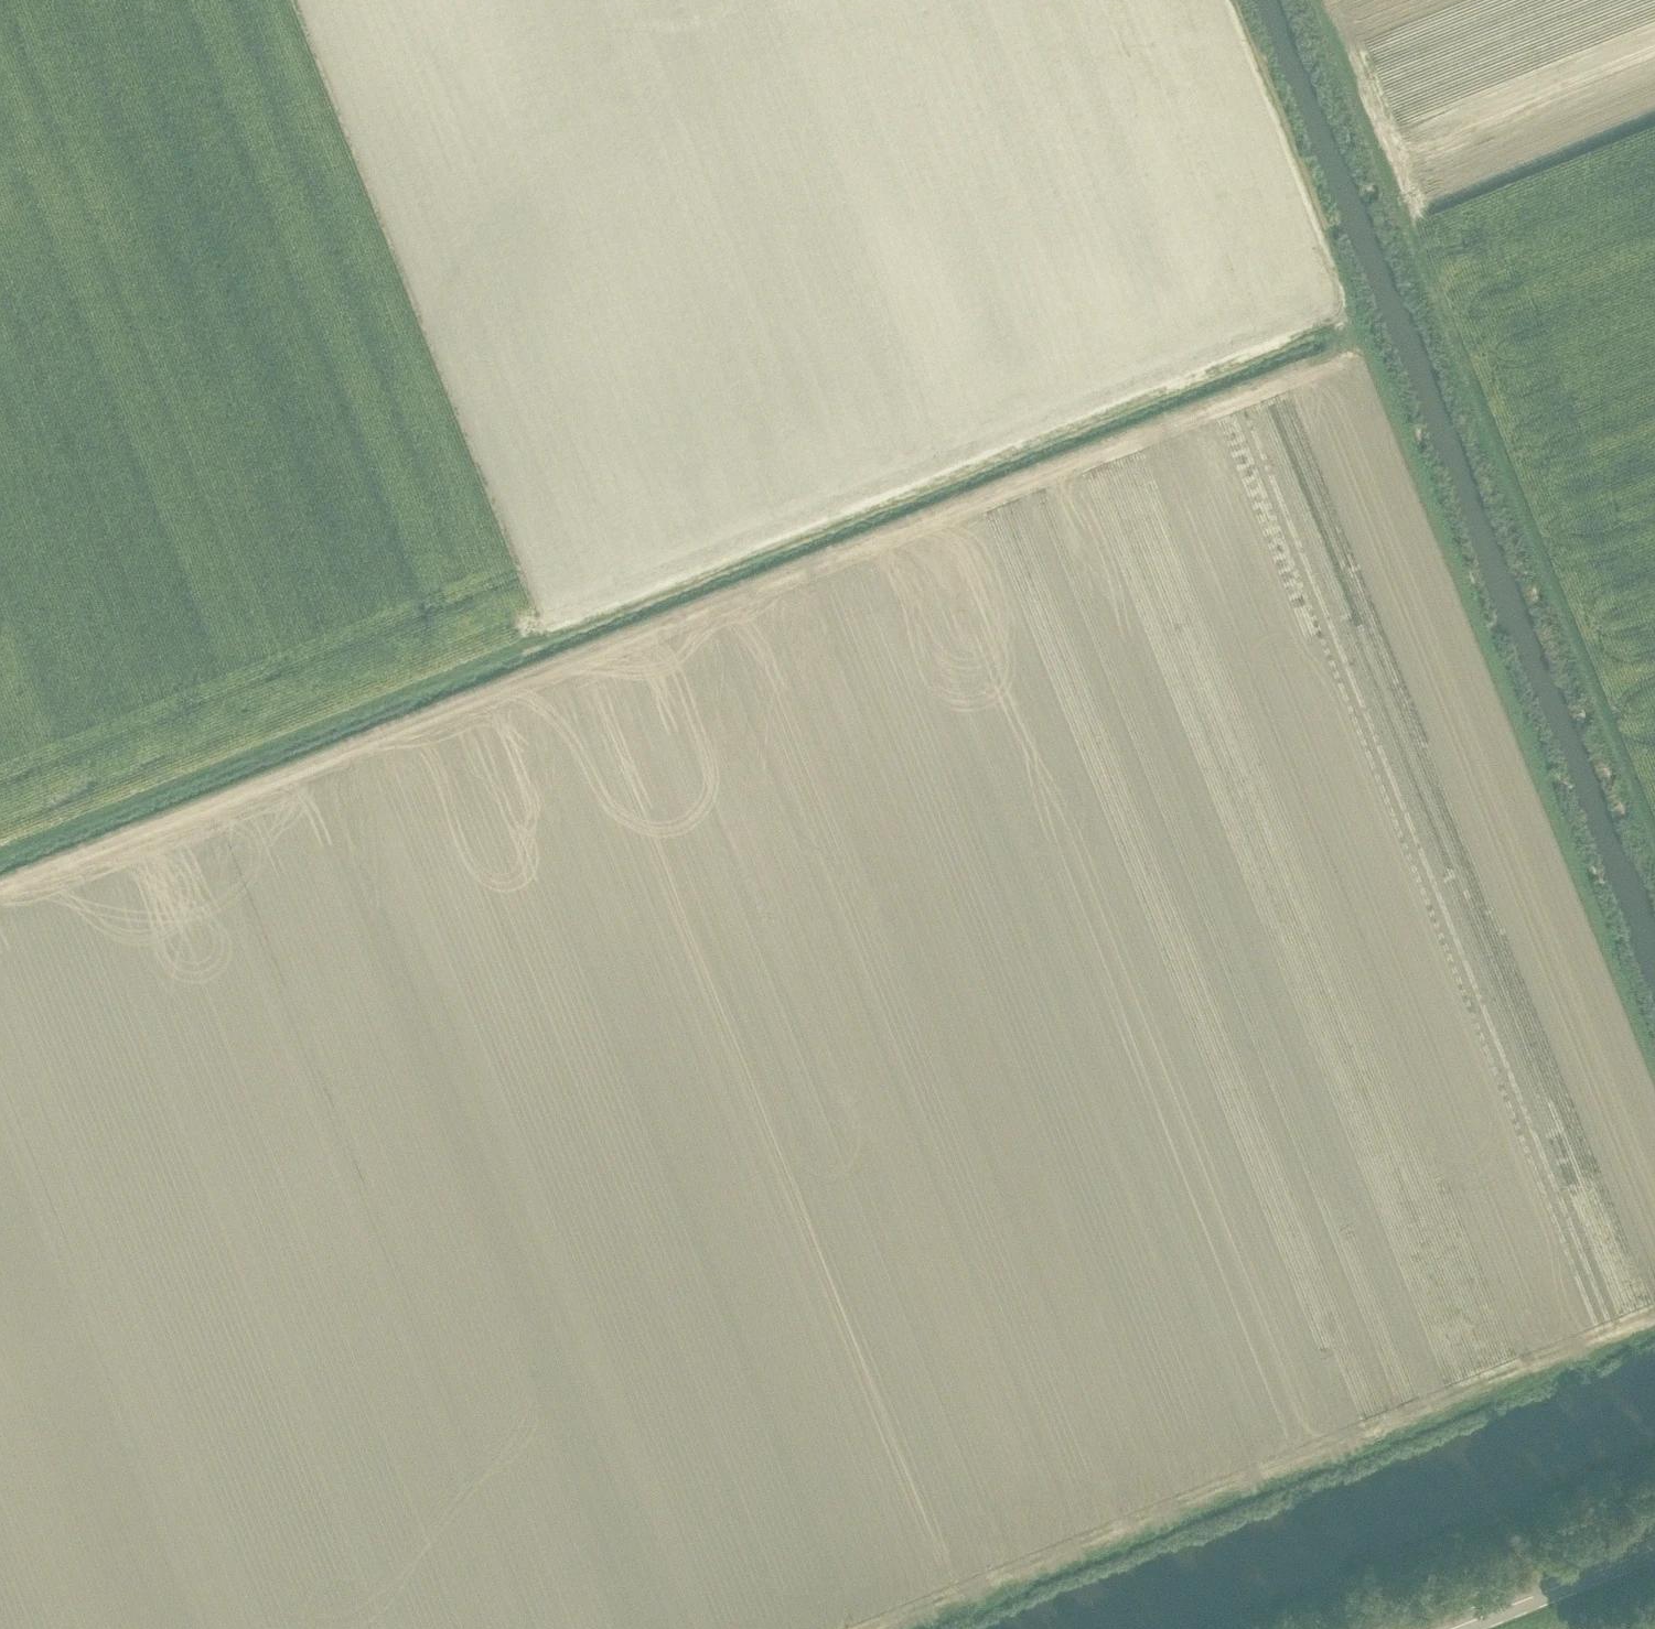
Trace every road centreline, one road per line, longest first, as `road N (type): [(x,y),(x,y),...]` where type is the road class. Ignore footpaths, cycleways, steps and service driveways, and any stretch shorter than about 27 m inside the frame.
road 1 (tertiary): [(1654,1546),(1449,1628)]

